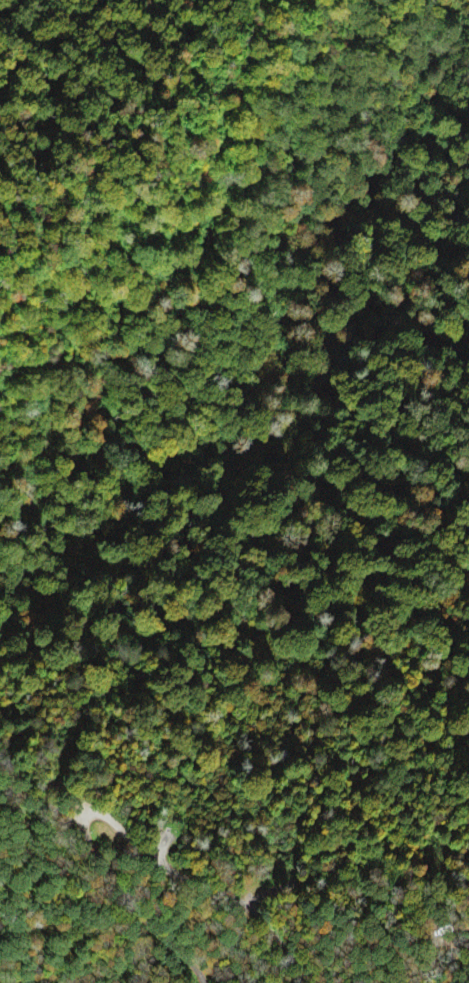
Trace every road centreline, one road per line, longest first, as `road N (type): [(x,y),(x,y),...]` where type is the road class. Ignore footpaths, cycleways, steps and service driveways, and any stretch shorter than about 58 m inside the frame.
road 1 (residential): [(304,982),(263,916),(170,869),(111,817),(93,814),(86,828),(91,844),(206,982)]

